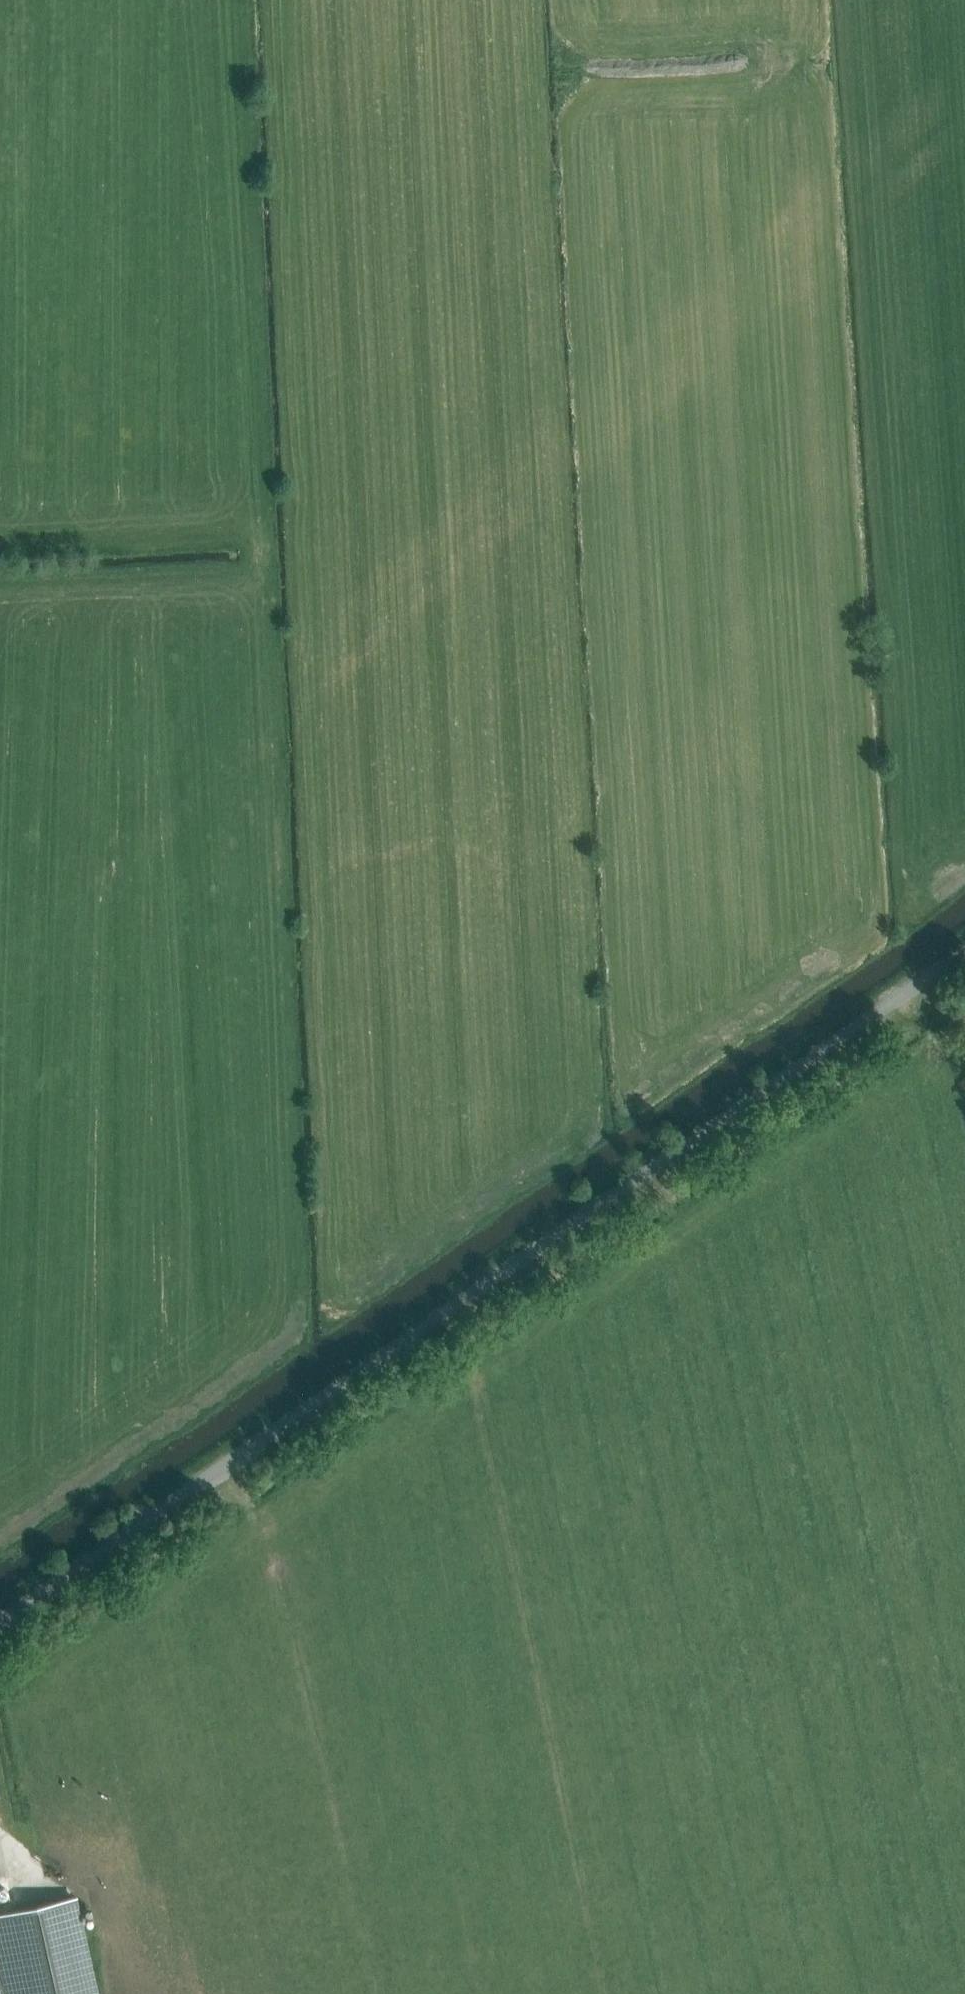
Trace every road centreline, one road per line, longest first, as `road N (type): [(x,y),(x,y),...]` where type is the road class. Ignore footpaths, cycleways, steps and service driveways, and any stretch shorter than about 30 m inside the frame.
road 1 (unclassified): [(0,1626),(964,956)]

